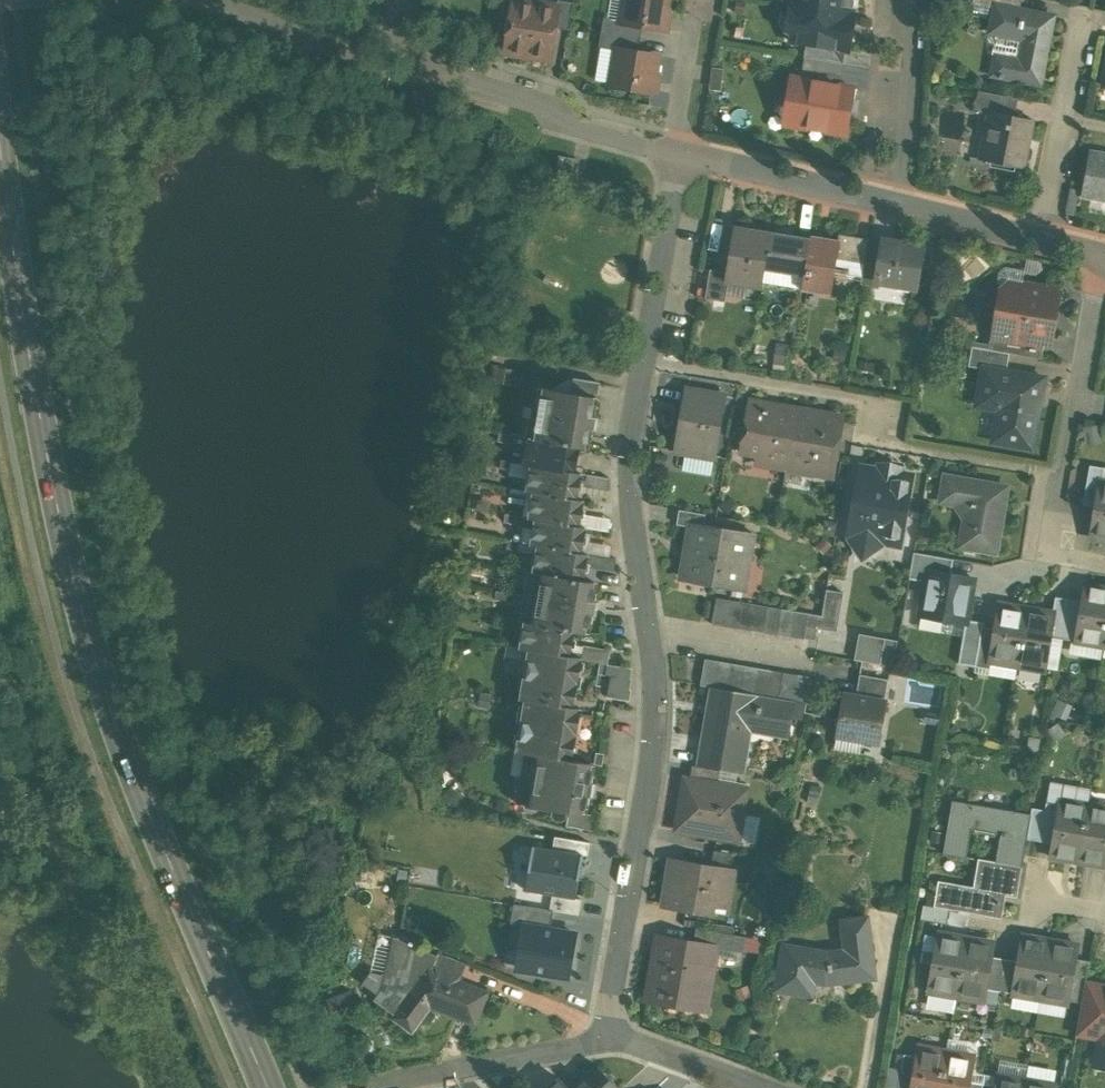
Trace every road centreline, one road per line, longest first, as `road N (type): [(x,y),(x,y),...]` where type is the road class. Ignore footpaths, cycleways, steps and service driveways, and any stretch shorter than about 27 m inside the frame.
road 1 (secondary): [(266,1087),(134,768),(96,653),(46,453),(0,164)]
road 2 (residential): [(606,1038),(654,706),(630,441),(679,155)]
road 3 (residential): [(1099,254),(1048,554),(1104,564)]
road 4 (residential): [(388,58),(679,155)]
road 5 (residential): [(1045,241),(1079,19),(1104,24)]
road 6 (residential): [(606,1038),(370,1087)]
road 7 (residential): [(679,155),(900,205)]
road 8 (residential): [(900,0),(911,24),(900,205)]
road 9 (residential): [(213,0),(388,58)]
road 10 (residential): [(679,155),(698,3)]
road 11 (residential): [(748,1087),(606,1038)]
road 12 (residential): [(900,205),(1045,241)]

